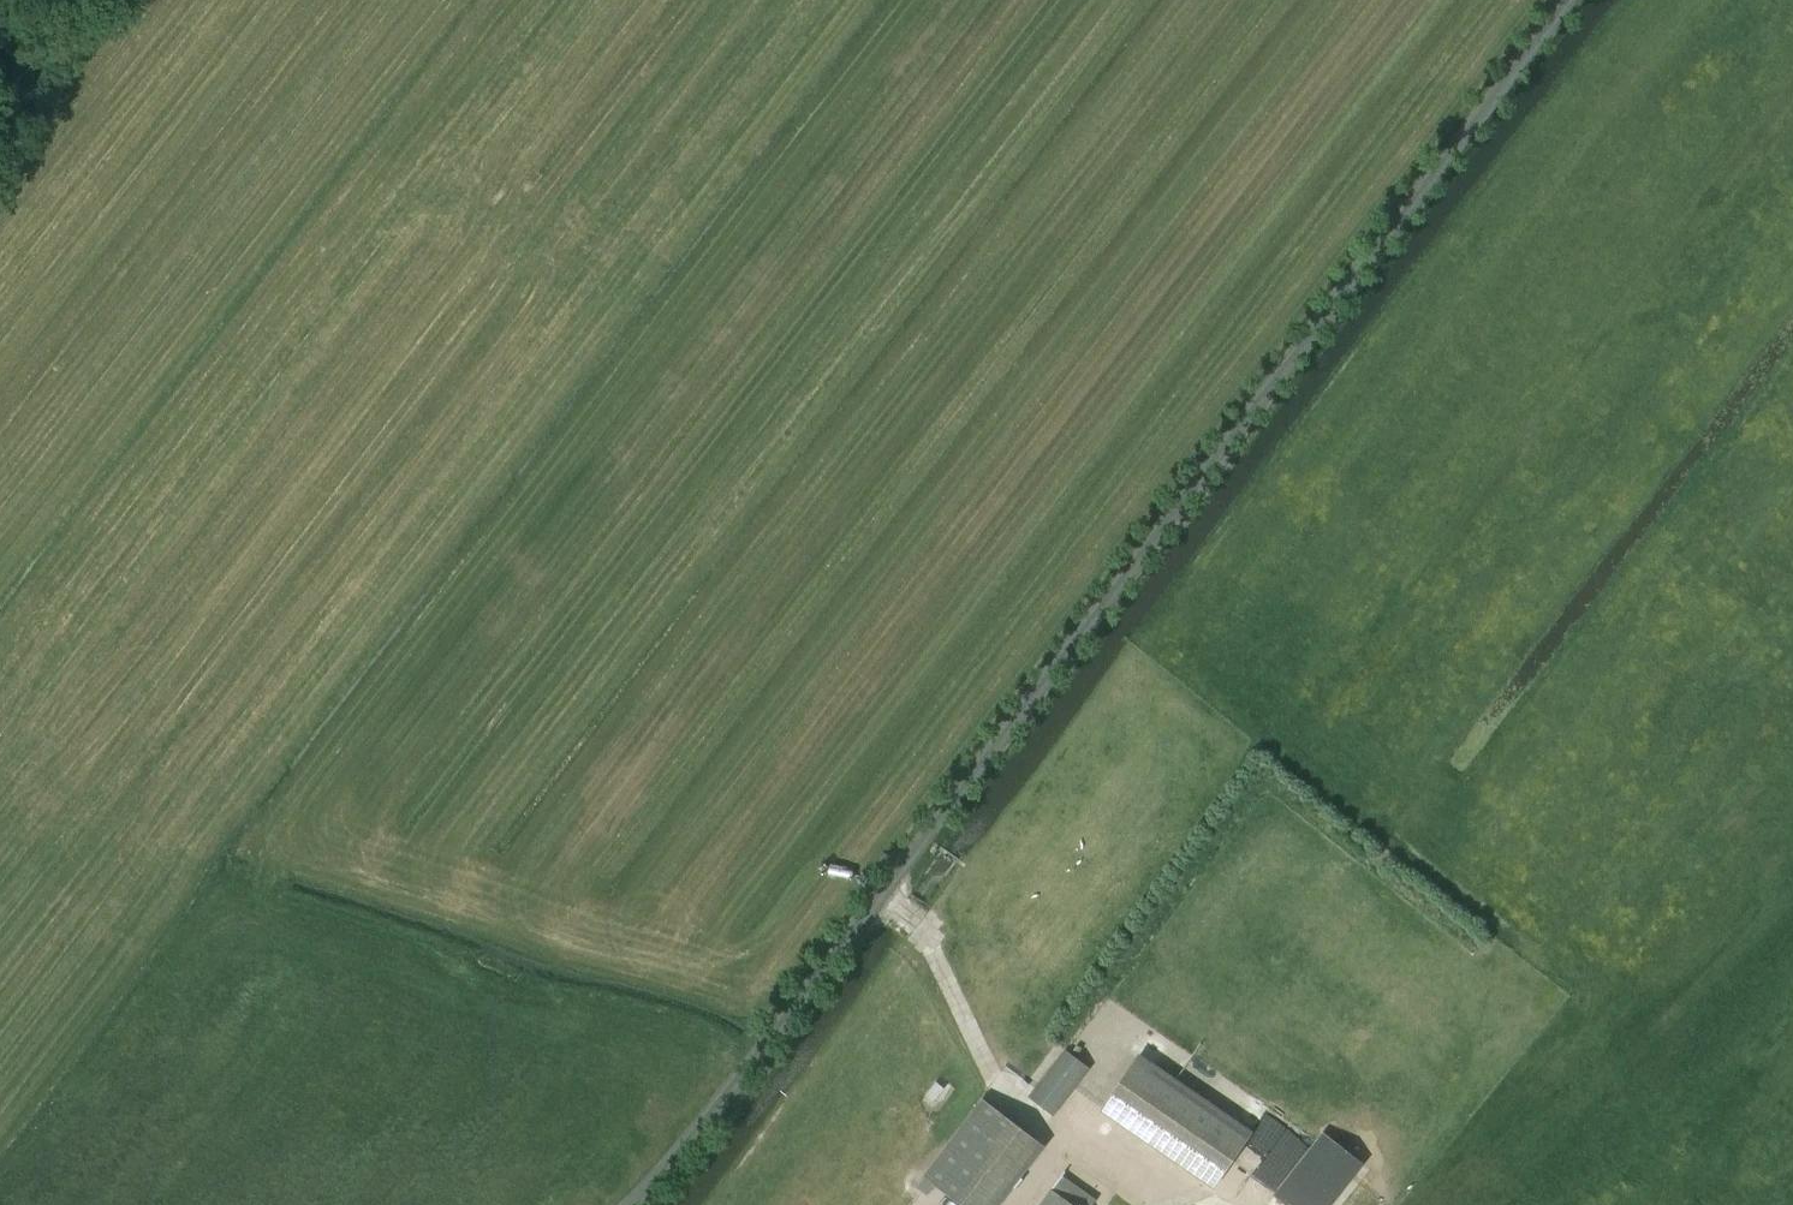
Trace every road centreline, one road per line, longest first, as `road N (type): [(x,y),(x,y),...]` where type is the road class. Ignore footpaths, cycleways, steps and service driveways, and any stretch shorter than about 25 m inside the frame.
road 1 (track): [(638,1204),(1569,0)]

